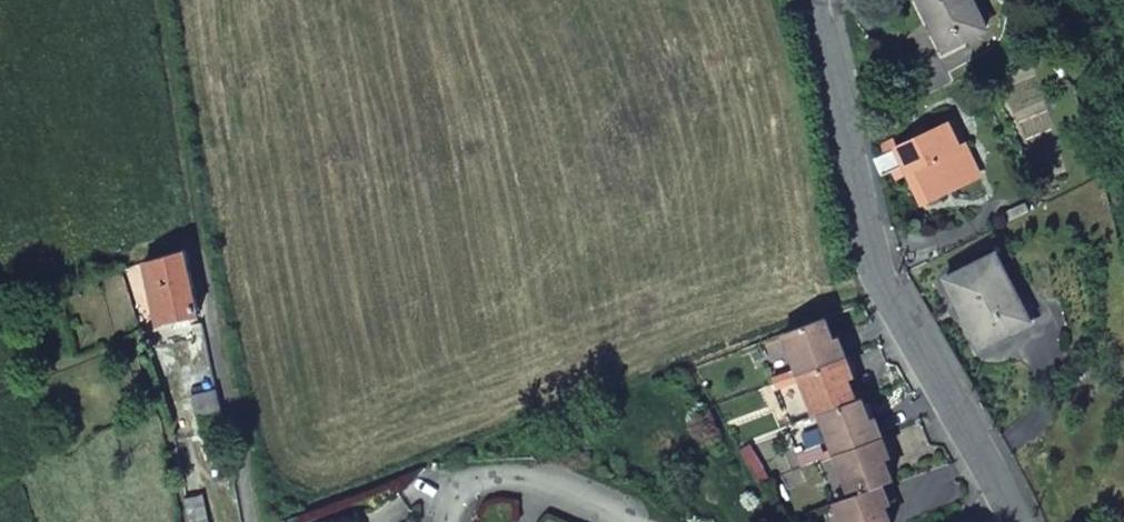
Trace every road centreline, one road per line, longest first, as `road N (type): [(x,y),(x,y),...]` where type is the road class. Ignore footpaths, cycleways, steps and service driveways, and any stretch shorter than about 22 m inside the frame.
road 1 (residential): [(1009,512),(873,258),(806,0)]
road 2 (residential): [(447,521),(476,484),(508,478),(629,521)]

